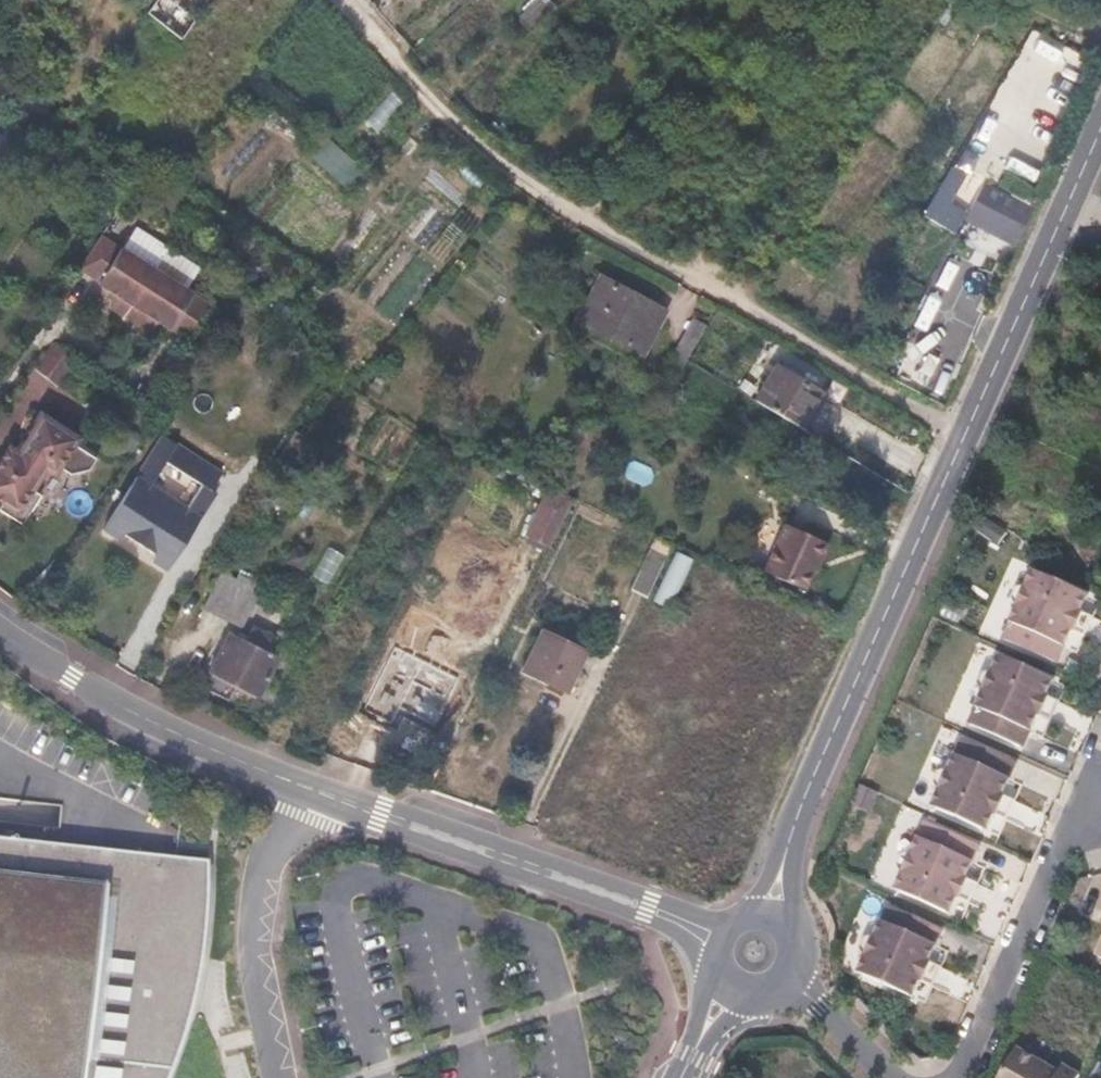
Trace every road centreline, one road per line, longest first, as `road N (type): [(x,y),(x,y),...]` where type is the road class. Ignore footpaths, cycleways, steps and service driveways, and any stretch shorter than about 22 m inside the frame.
road 1 (residential): [(329,0),(414,94),(514,183),(962,438)]
road 2 (residential): [(733,916),(698,916),(268,772)]
road 3 (residential): [(268,772),(443,846),(647,917),(714,955)]
road 4 (tertiary): [(789,841),(962,438)]
road 5 (residential): [(964,1077),(1097,775)]
road 6 (residential): [(268,772),(74,681),(0,631)]
road 7 (tertiary): [(962,438),(1056,233)]
road 8 (residential): [(784,981),(894,1077)]

